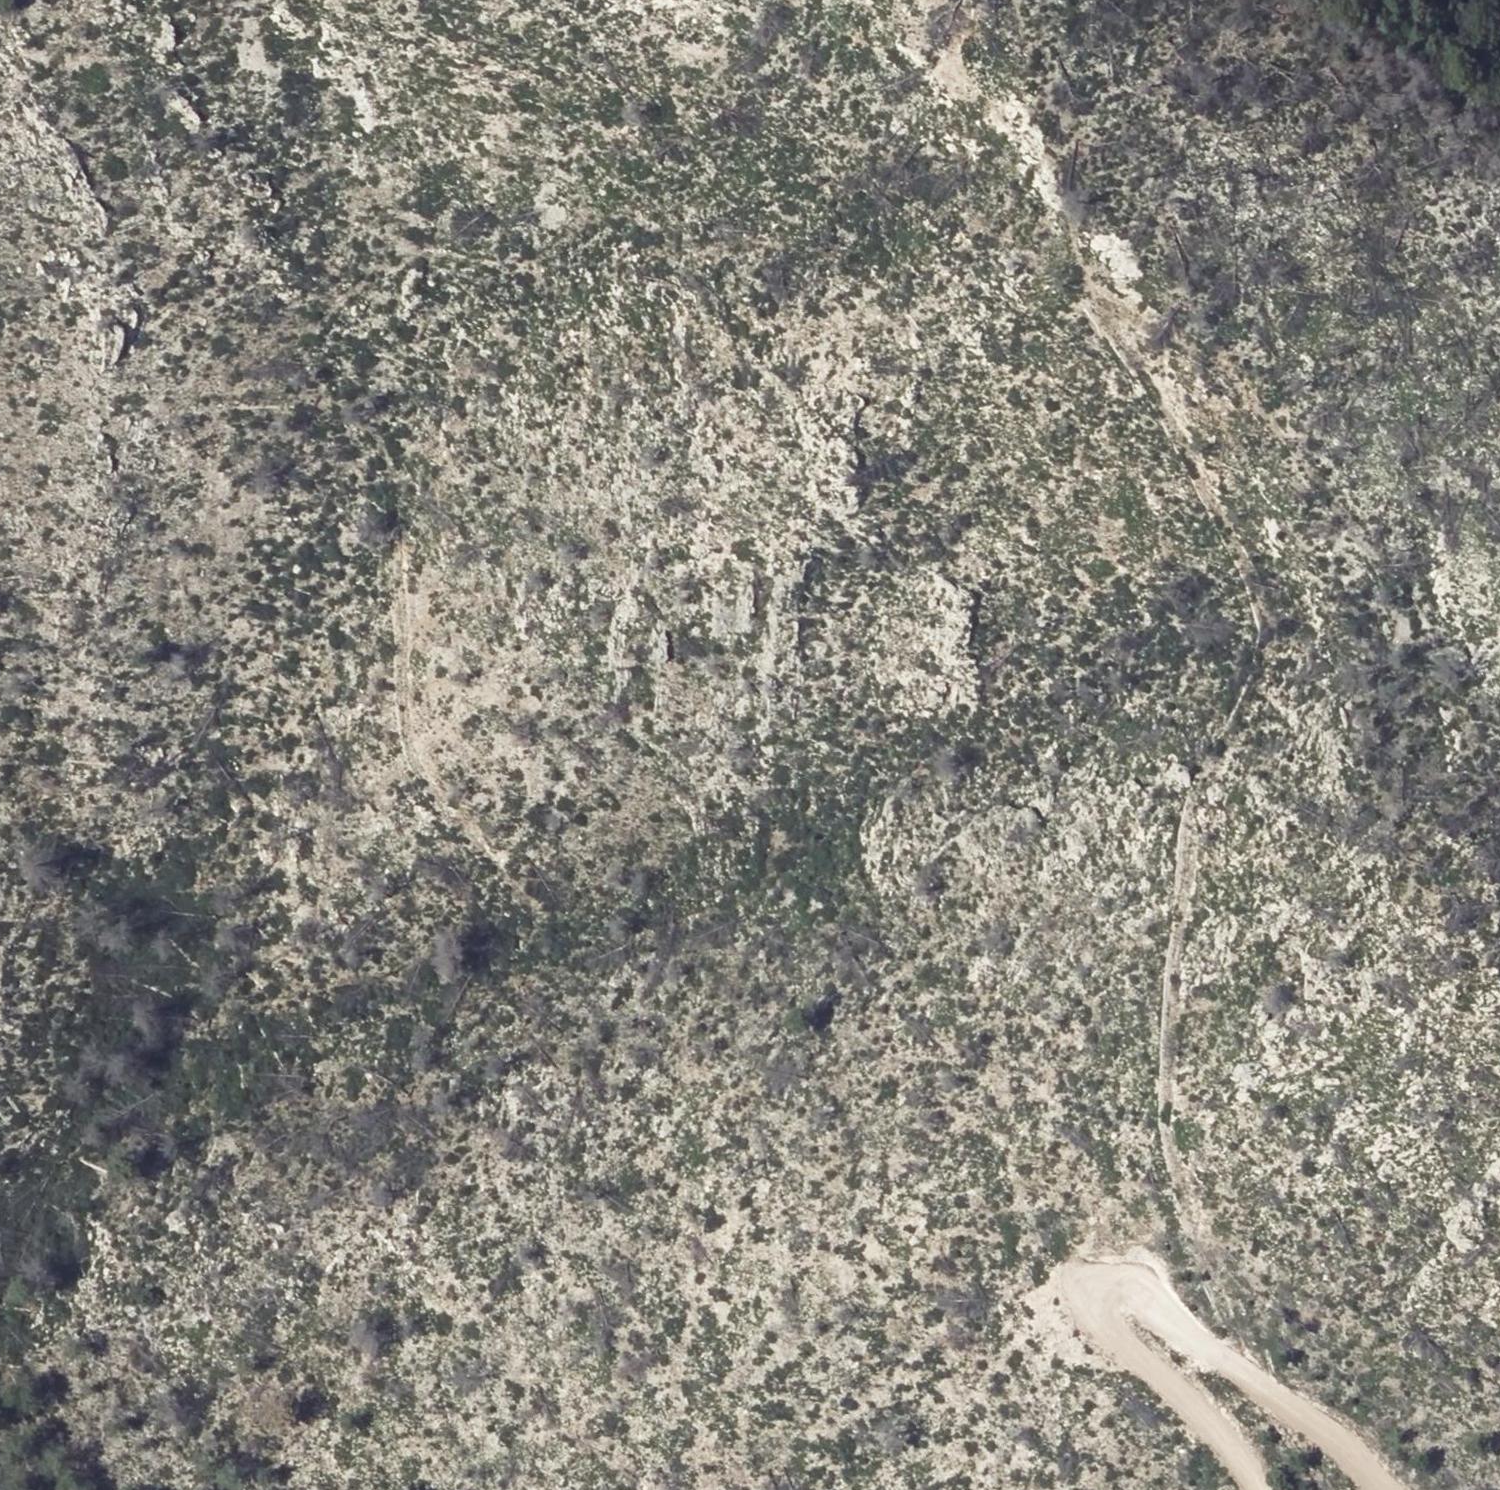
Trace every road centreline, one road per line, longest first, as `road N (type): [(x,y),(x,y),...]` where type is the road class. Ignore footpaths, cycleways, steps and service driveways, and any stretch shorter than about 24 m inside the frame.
road 1 (track): [(1246,1489),(1230,1463),(1116,1344),(1094,1306),(1124,1275),(1173,1331),(1333,1449),(1370,1489)]

